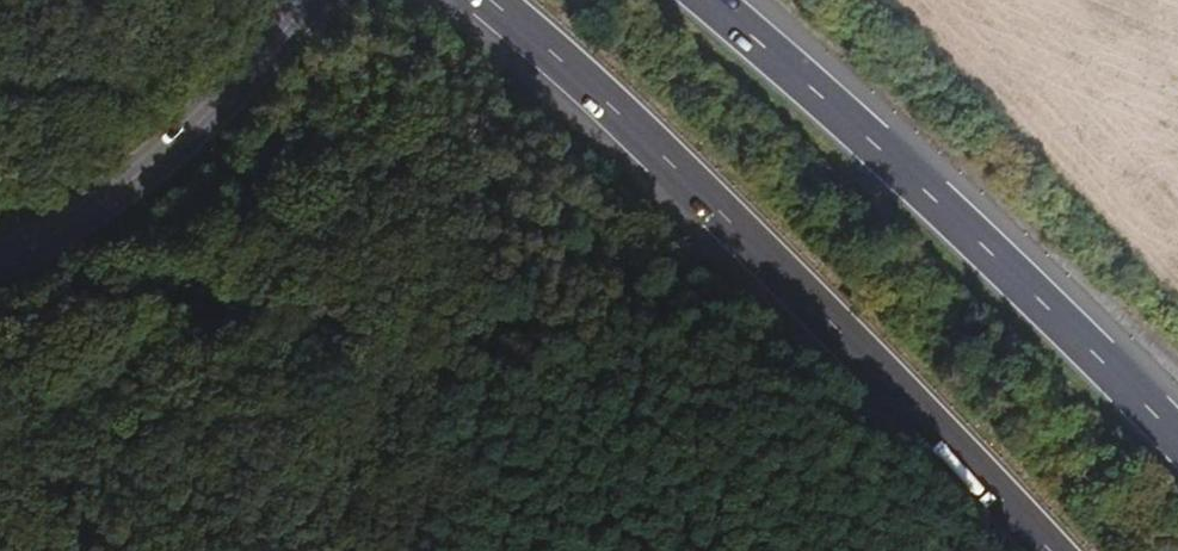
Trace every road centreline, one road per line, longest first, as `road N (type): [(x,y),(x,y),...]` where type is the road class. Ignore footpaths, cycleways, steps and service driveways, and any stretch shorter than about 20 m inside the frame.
road 1 (trunk): [(478,0),(597,102),(1042,550)]
road 2 (trunk): [(1177,447),(801,84),(702,0)]
road 3 (secondary): [(0,270),(36,255),(173,150),(310,0)]

